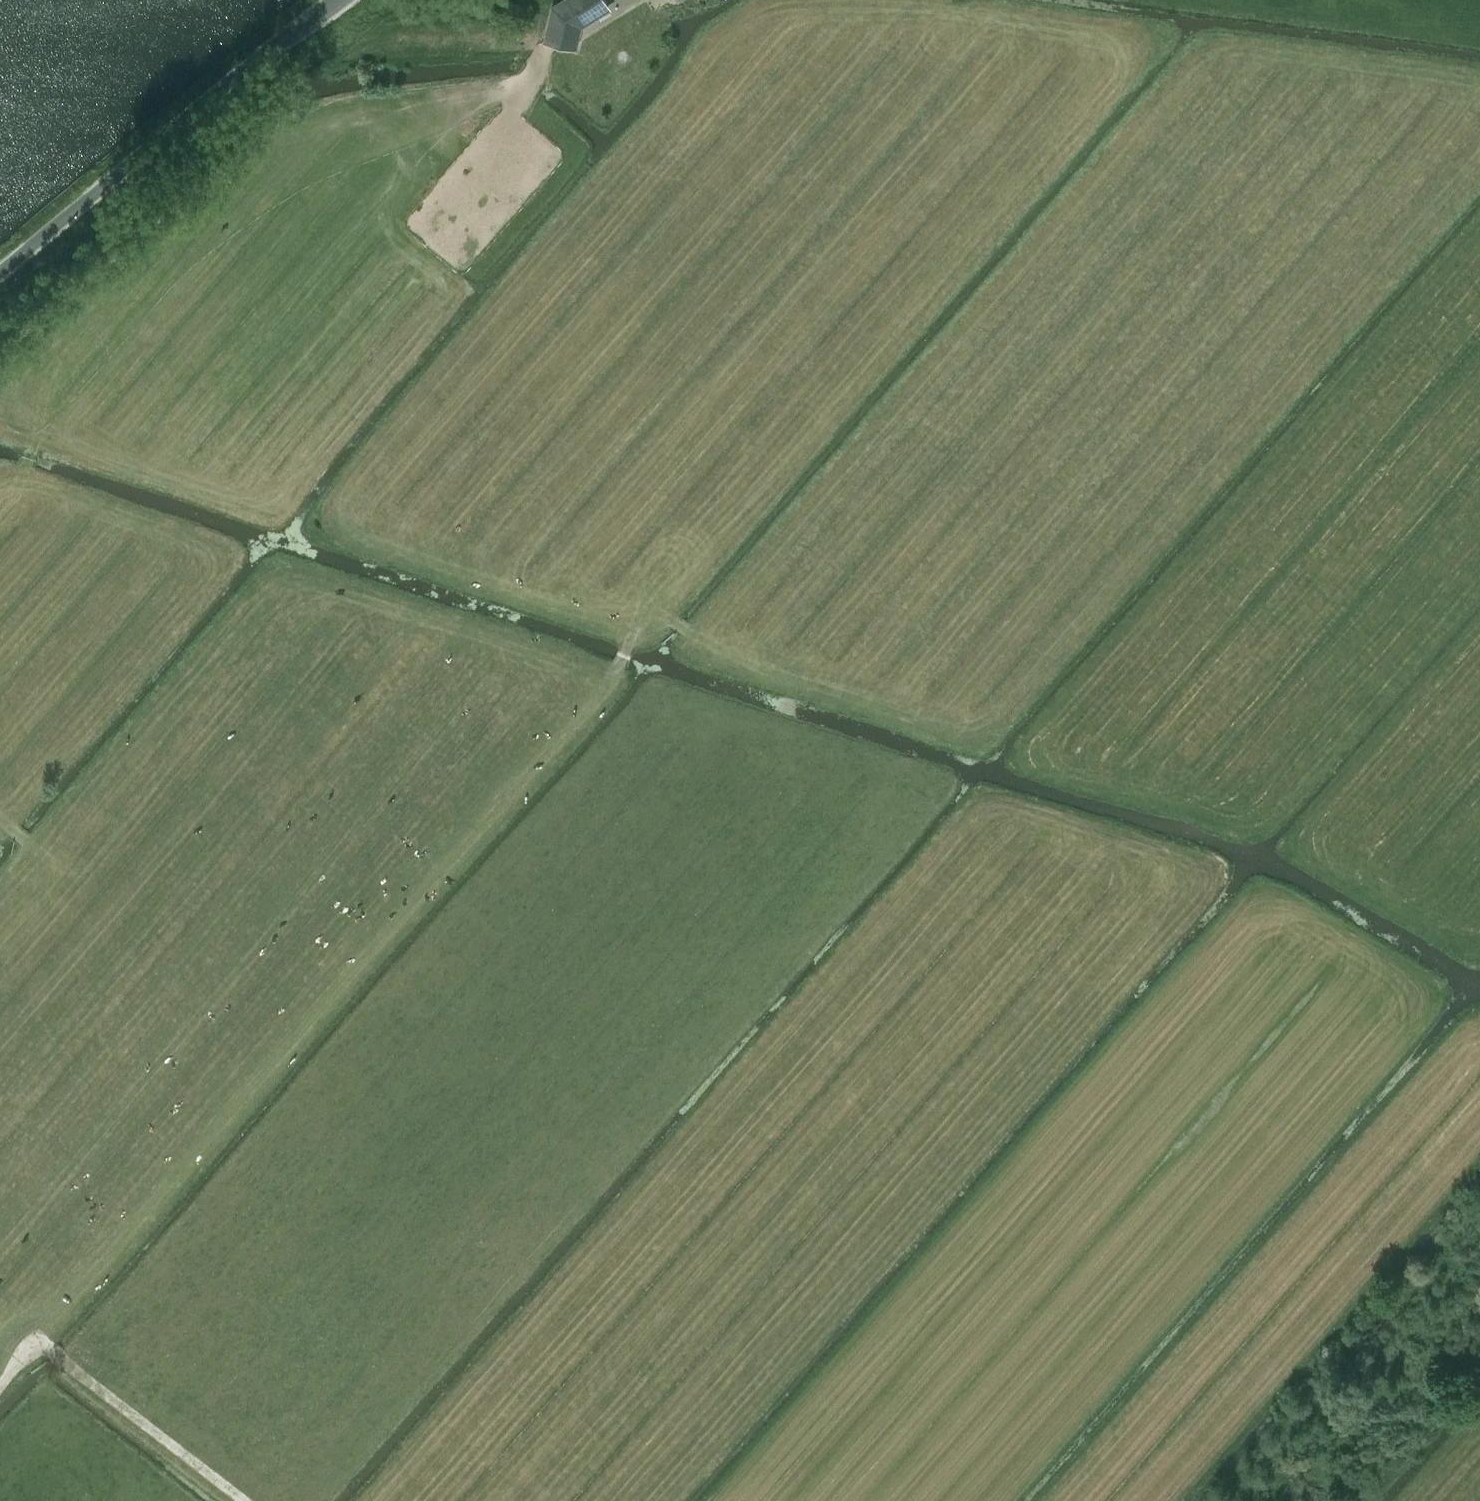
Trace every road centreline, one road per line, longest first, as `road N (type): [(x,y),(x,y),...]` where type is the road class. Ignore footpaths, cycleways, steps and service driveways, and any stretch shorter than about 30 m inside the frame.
road 1 (unclassified): [(0,279),(334,0)]
road 2 (track): [(0,1384),(45,1331),(264,1500)]

